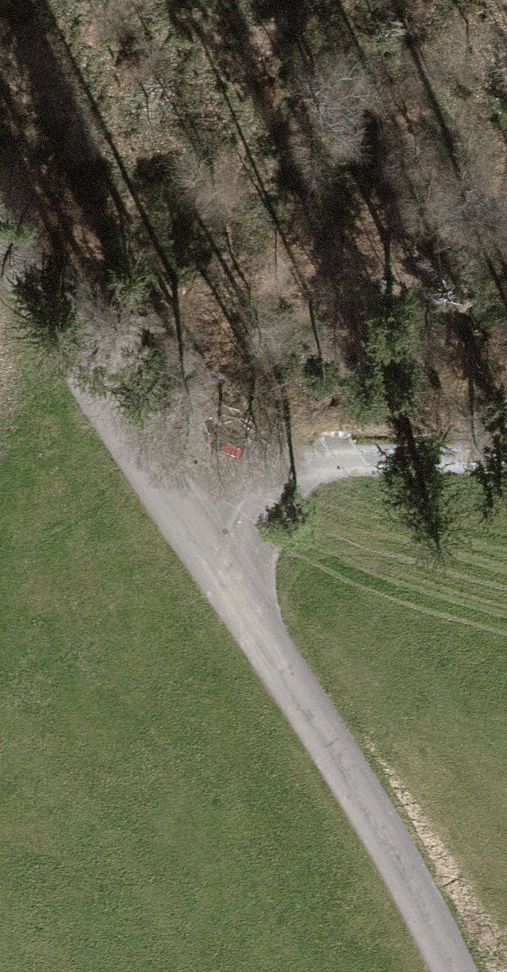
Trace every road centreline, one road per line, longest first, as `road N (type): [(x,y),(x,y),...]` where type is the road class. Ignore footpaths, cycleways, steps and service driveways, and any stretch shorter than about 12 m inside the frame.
road 1 (unclassified): [(454,971),(415,889),(189,517),(0,228)]
road 2 (track): [(189,517),(331,470),(506,463)]

